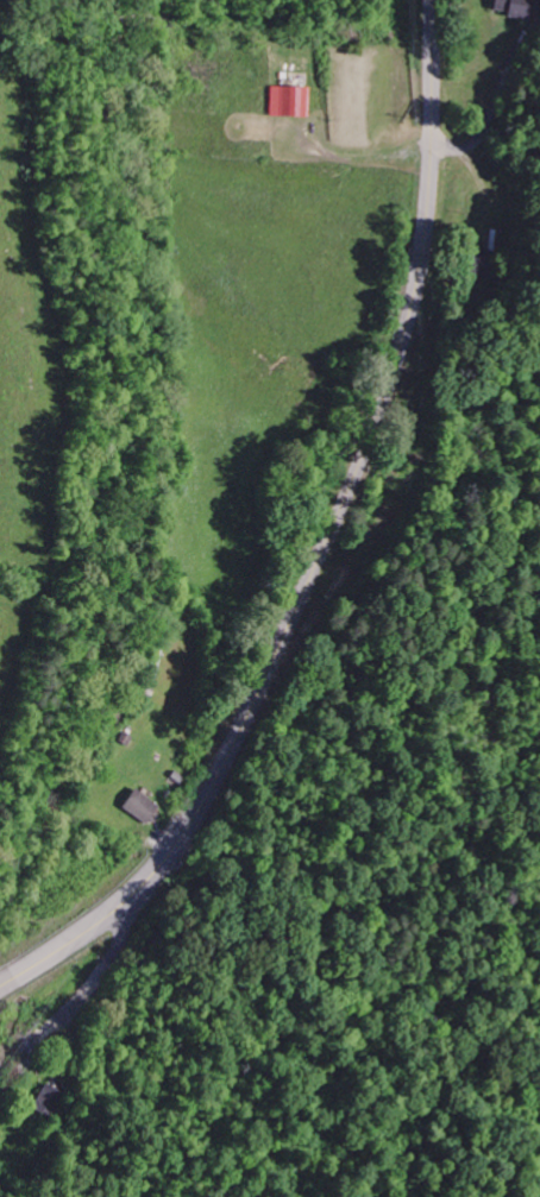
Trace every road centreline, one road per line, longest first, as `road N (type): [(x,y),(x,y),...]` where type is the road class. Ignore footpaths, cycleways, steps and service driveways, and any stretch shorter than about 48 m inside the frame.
road 1 (tertiary): [(0,985),(118,912),(161,874),(250,731),(400,371),(431,209),(433,0)]

